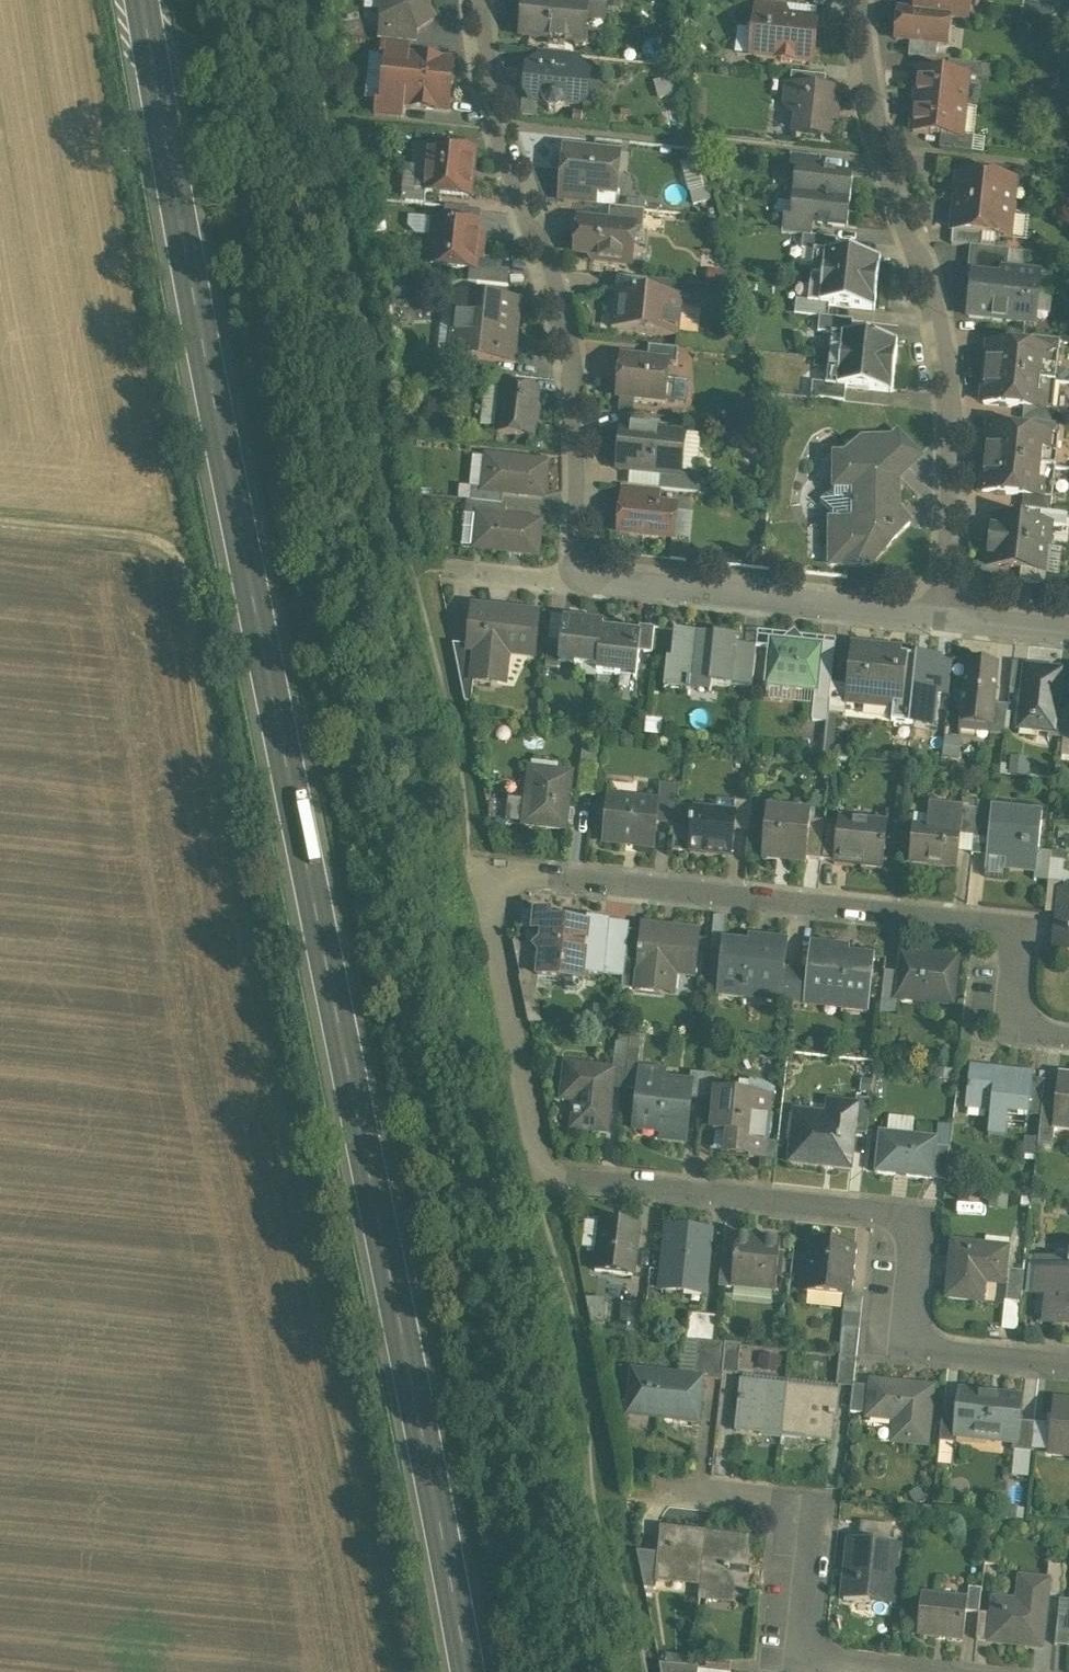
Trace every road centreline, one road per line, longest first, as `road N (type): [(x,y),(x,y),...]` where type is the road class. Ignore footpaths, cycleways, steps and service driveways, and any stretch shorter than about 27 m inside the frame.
road 1 (residential): [(1068,1036),(1011,1029),(1021,927),(469,862),(537,1175),(915,1216),(906,1345),(1068,1365)]
road 2 (primary): [(139,0),(466,1671)]
road 3 (track): [(411,1671),(396,1560),(255,878),(213,611),(197,571),(183,561),(0,536)]
road 4 (residential): [(935,612),(950,401),(925,266),(872,121),(861,0)]
road 5 (residential): [(581,574),(579,456),(564,340),(493,130),(476,0)]
road 6 (residential): [(895,1671),(798,1662),(817,1508),(648,1490)]
road 7 (residential): [(935,612),(581,574)]
road 8 (residential): [(1068,626),(935,612)]

